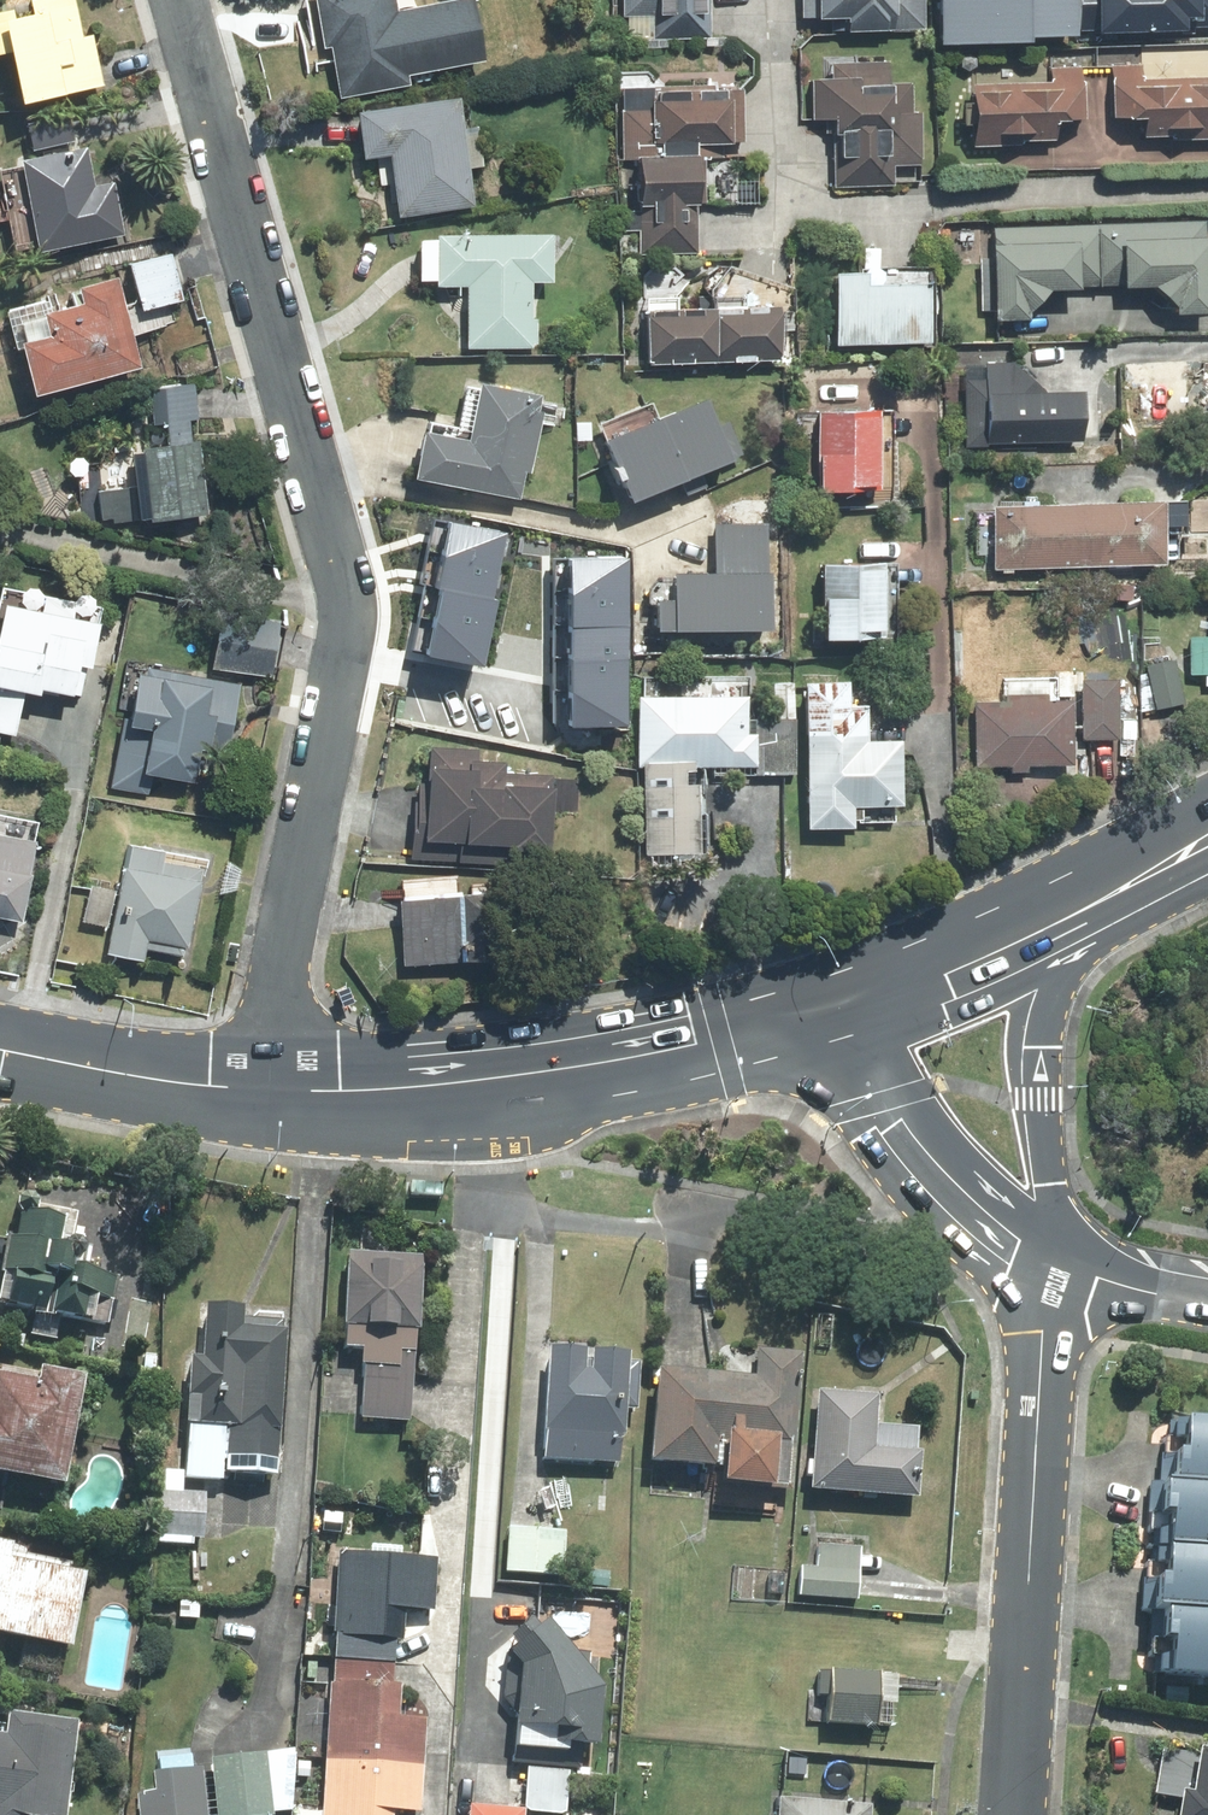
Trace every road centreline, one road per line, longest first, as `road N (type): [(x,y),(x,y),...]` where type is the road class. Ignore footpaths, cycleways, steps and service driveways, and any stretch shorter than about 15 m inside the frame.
road 1 (residential): [(263,1091),(348,640),(349,601),(186,0)]
road 2 (secondary): [(263,1091),(495,1080),(839,1018)]
road 3 (unclassified): [(1014,1814),(1052,1253)]
road 4 (secondary): [(839,1018),(937,942),(1207,800)]
road 5 (secondary): [(1079,938),(1046,1032),(1038,1100),(1052,1253)]
road 6 (secondary): [(1052,1253),(964,1188),(839,1018)]
road 7 (secondary): [(0,1050),(189,1086),(263,1091)]
road 8 (secondary): [(1079,938),(839,1018)]
road 9 (secondary): [(1207,1296),(1052,1253)]
road 10 (secondary): [(1207,871),(1079,938)]

